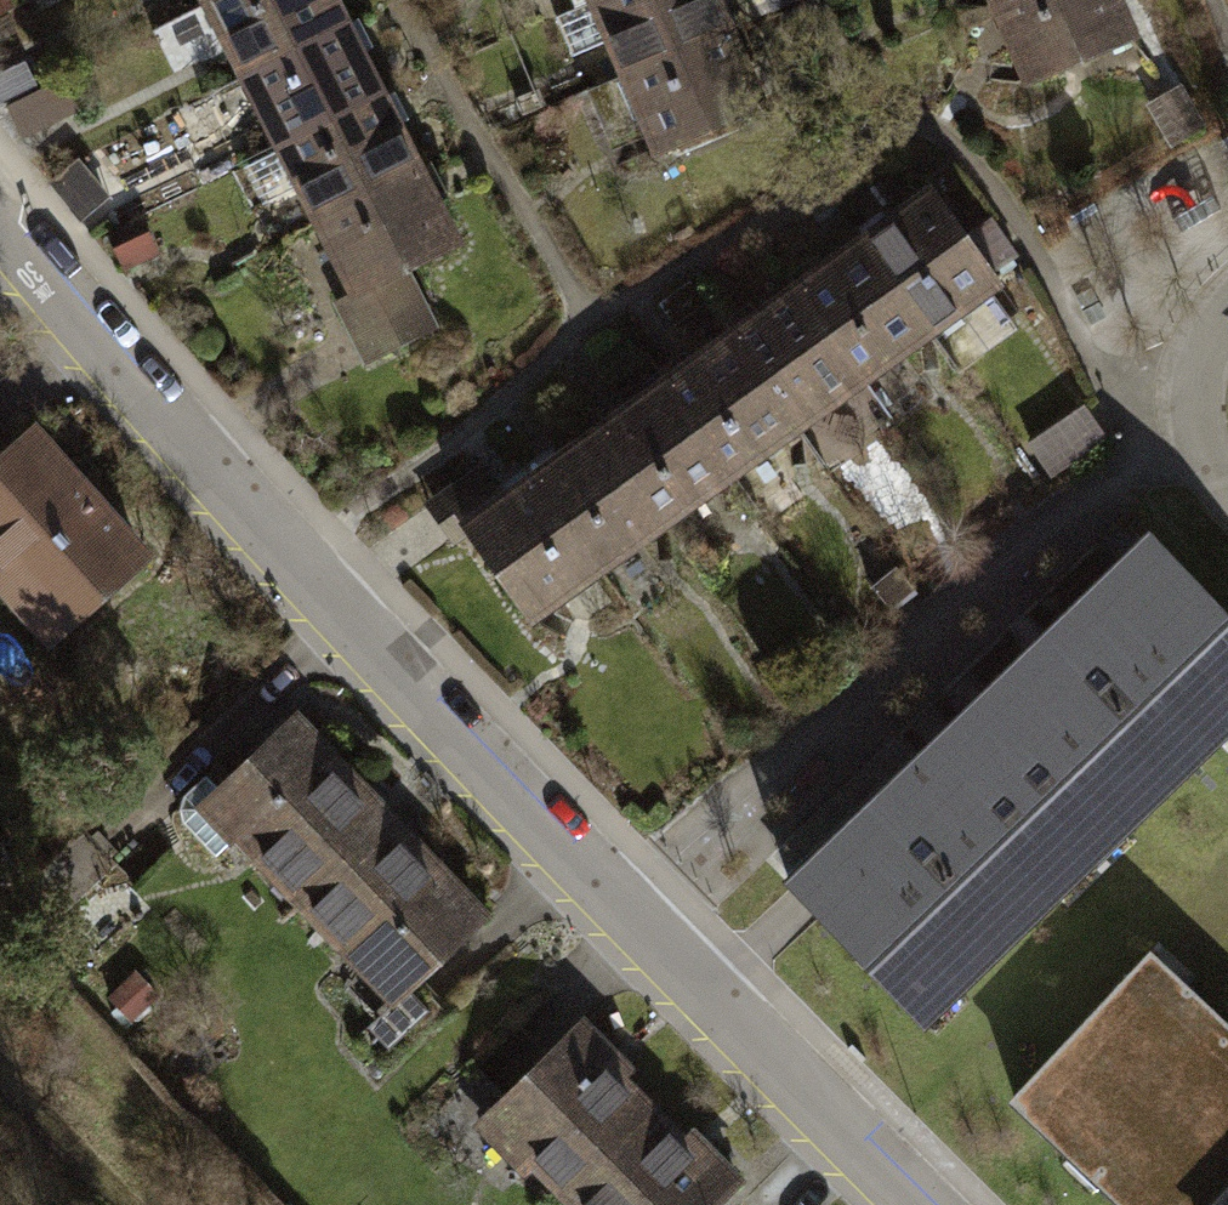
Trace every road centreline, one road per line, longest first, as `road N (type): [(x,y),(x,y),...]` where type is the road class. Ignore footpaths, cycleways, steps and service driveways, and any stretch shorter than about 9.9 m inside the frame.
road 1 (residential): [(0,209),(100,334),(614,911),(912,1204)]
road 2 (residential): [(1227,322),(1216,333),(1195,419),(1211,472),(1227,488)]

